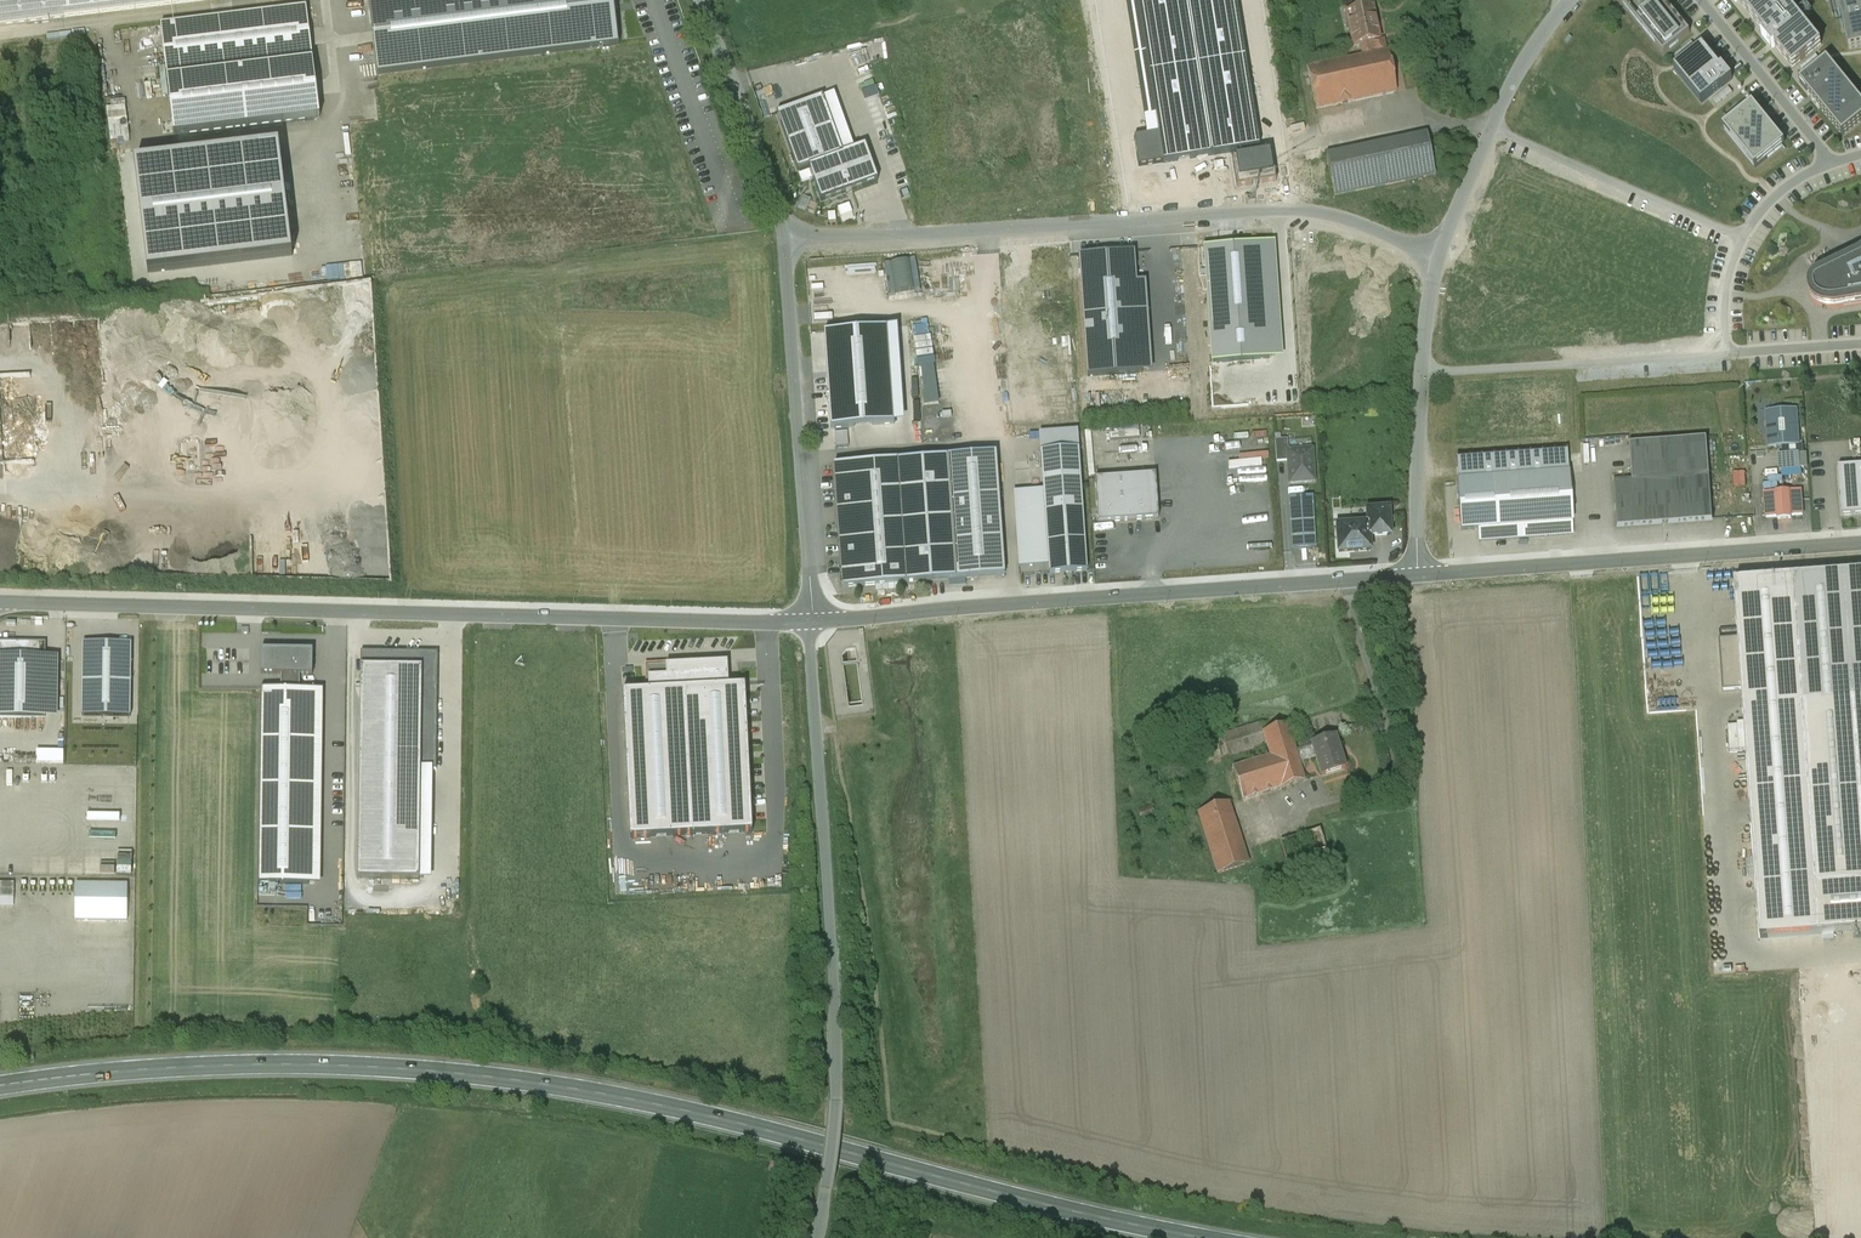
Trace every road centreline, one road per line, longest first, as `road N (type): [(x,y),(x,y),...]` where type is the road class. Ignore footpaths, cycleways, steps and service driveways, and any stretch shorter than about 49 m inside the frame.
road 1 (primary): [(1201,1237),(640,1100),(473,1076),(298,1064),(0,1087)]
road 2 (unclassified): [(811,619),(0,602)]
road 3 (residential): [(1440,256),(1307,211),(784,239)]
road 4 (unclassified): [(811,619),(836,1065),(814,1237)]
road 5 (residential): [(1424,575),(811,619)]
road 6 (residential): [(1860,545),(1424,575)]
road 7 (residential): [(811,619),(813,559),(784,239)]
road 8 (residential): [(1440,256),(1419,464),(1424,575)]
road 9 (residential): [(1569,0),(1514,78),(1440,256)]
road 10 (residential): [(784,239),(703,0)]

